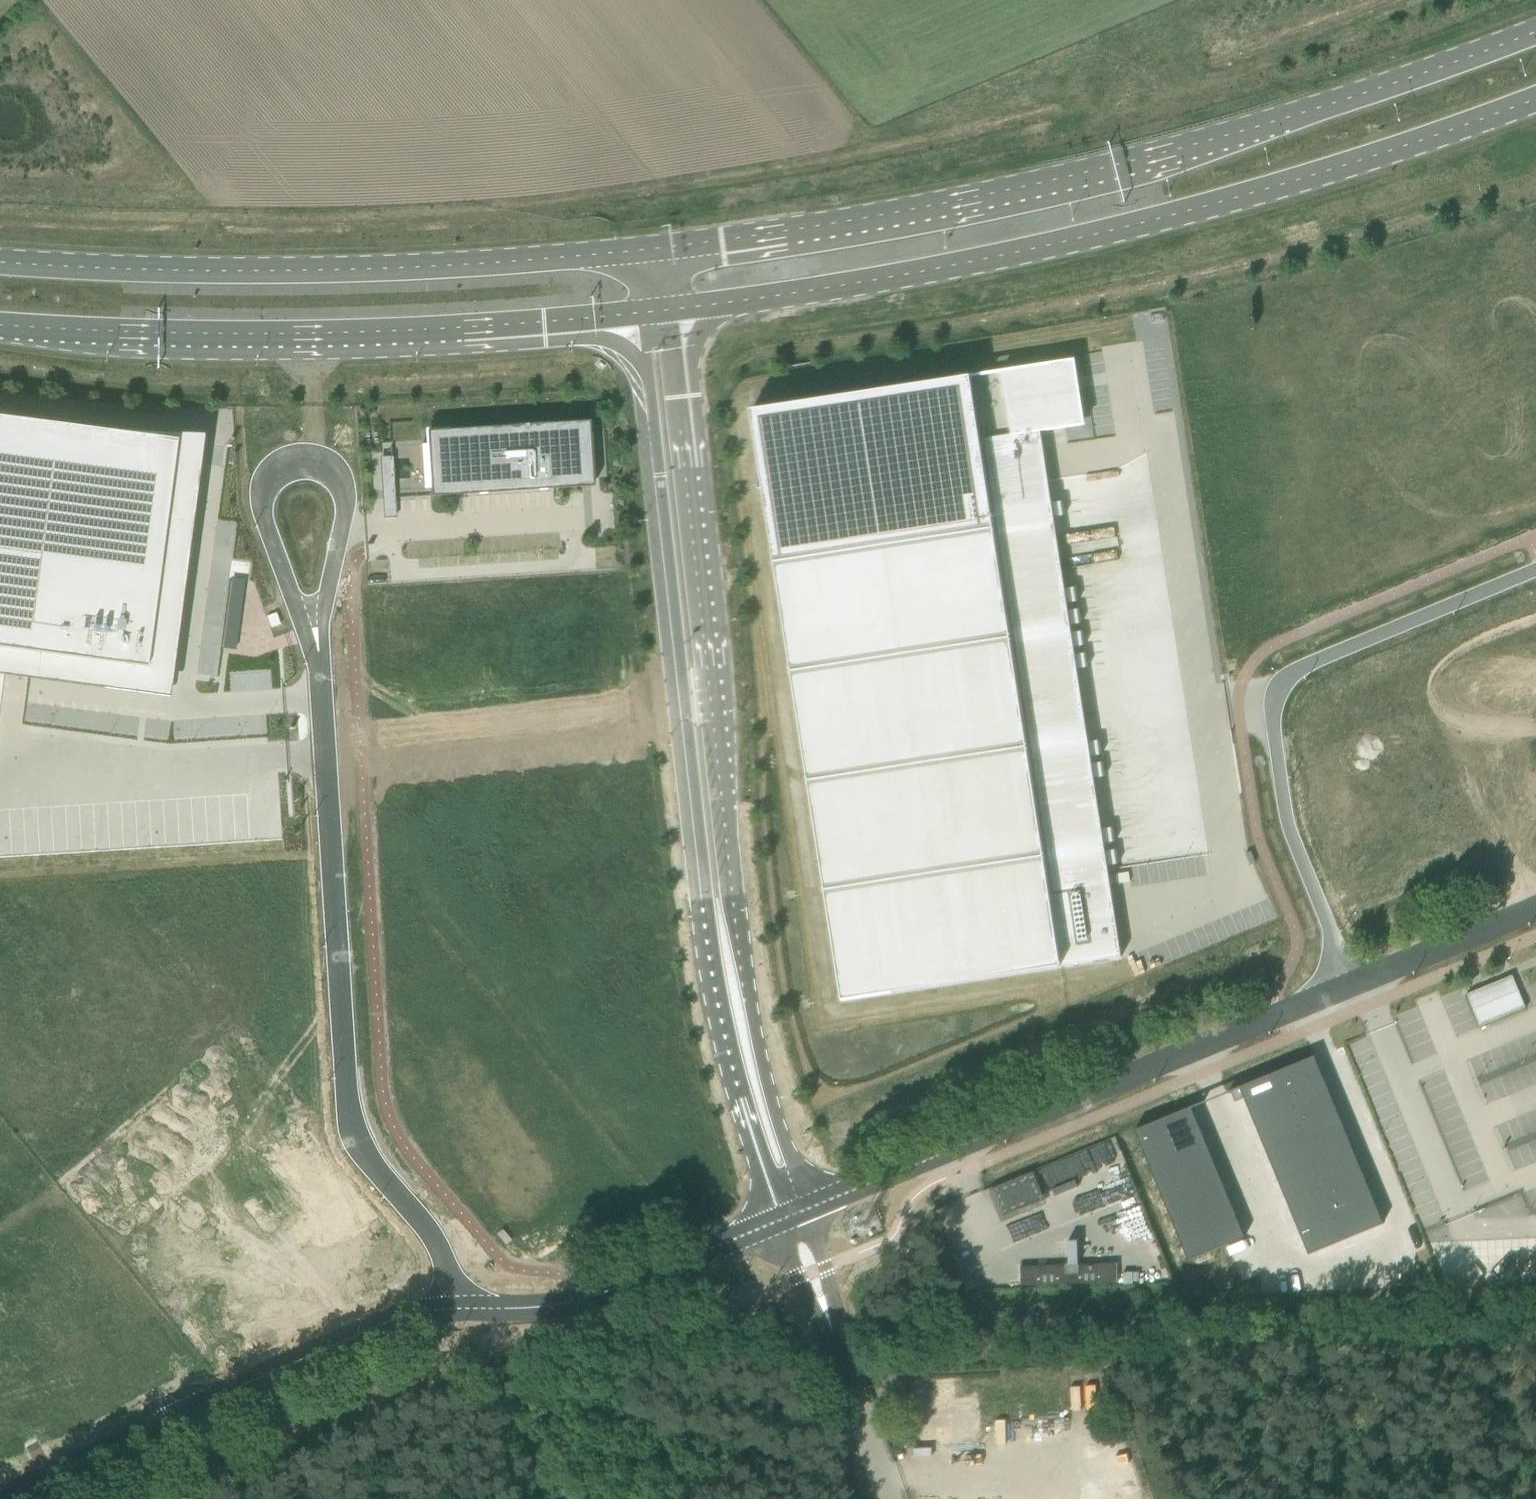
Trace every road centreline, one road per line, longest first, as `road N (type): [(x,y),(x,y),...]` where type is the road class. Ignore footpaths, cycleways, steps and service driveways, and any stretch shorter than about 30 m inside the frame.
road 1 (unclassified): [(642,315),(714,975),(777,1217)]
road 2 (primary): [(1535,32),(1314,112),(1029,192),(652,251)]
road 3 (unclassified): [(809,1204),(759,1049),(746,971),(675,311)]
road 4 (primary): [(675,311),(873,288),(1049,252),(1353,167),(1535,101)]
road 5 (unclassified): [(459,1308),(423,1223),(362,1144),(350,1100),(316,636)]
road 6 (primary): [(652,251),(410,270),(0,263)]
road 7 (primary): [(0,329),(163,338),(423,333),(642,315)]
road 8 (unclassified): [(1347,981),(1289,833),(1269,738),(1274,696),(1293,668),(1535,567)]
road 9 (unclassified): [(809,1204),(1347,981)]
road 10 (unclassified): [(0,1495),(412,1318),(459,1308)]
road 11 (unclassified): [(316,636),(346,510),(341,486),(304,464),(283,467),(264,504),(291,594)]
road 12 (unclassified): [(459,1308),(564,1304),(777,1217)]
road 13 (unclassified): [(1347,981),(1535,903)]
road 14 (unclassified): [(889,1498),(830,1327)]
road 15 (unclassified): [(830,1327),(830,1285),(809,1204)]
road 16 (unclassified): [(777,1217),(796,1276),(830,1327)]

